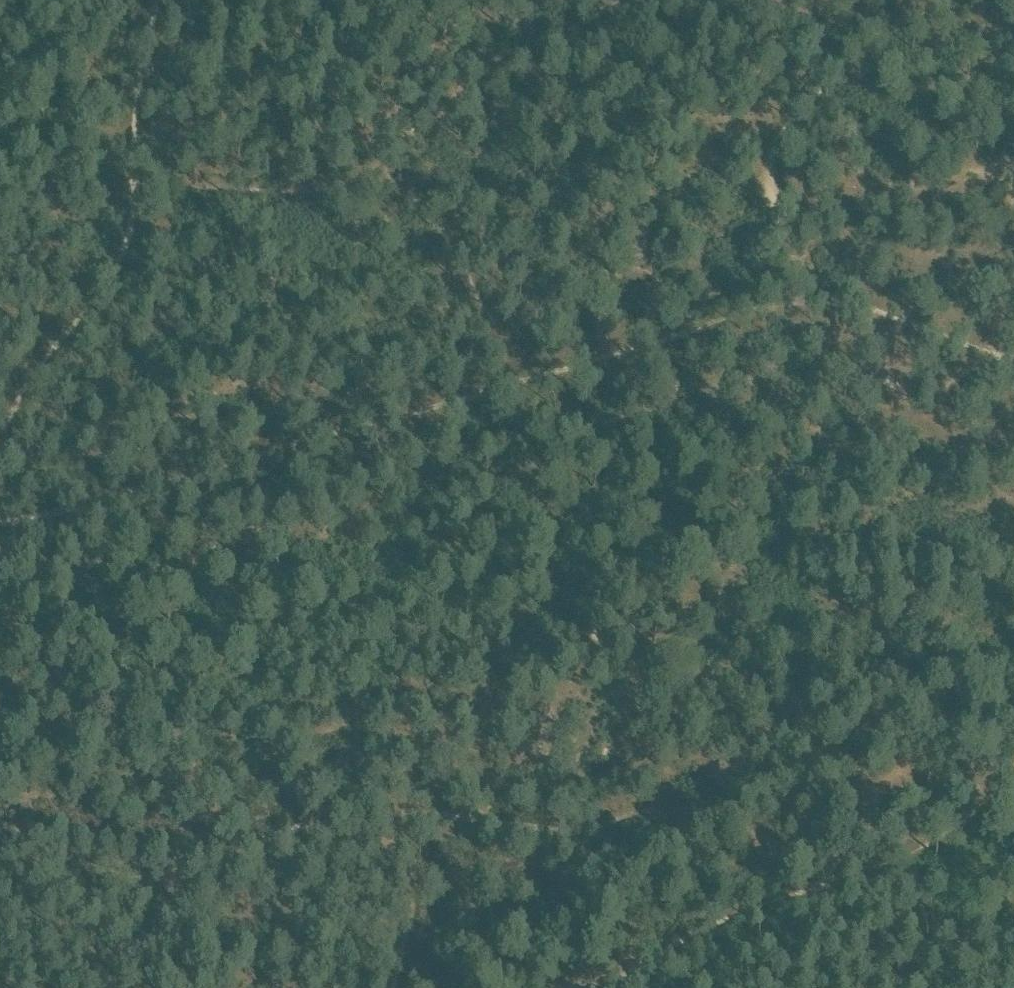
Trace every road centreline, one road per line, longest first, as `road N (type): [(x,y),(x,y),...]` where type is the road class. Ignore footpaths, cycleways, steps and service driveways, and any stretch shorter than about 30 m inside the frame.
road 1 (track): [(588,987),(722,919),(857,872),(699,811),(641,812),(591,835),(387,811),(328,816),(163,875),(112,873),(0,823)]
road 2 (track): [(0,519),(742,315),(774,312),(852,352),(987,354),(1013,364)]
road 3 (track): [(604,0),(412,168),(379,226),(412,243),(493,384)]
road 4 (track): [(0,427),(102,211),(140,0)]
road 5 (track): [(102,211),(379,226)]
road 6 (track): [(857,872),(945,833),(986,767),(1013,745)]

